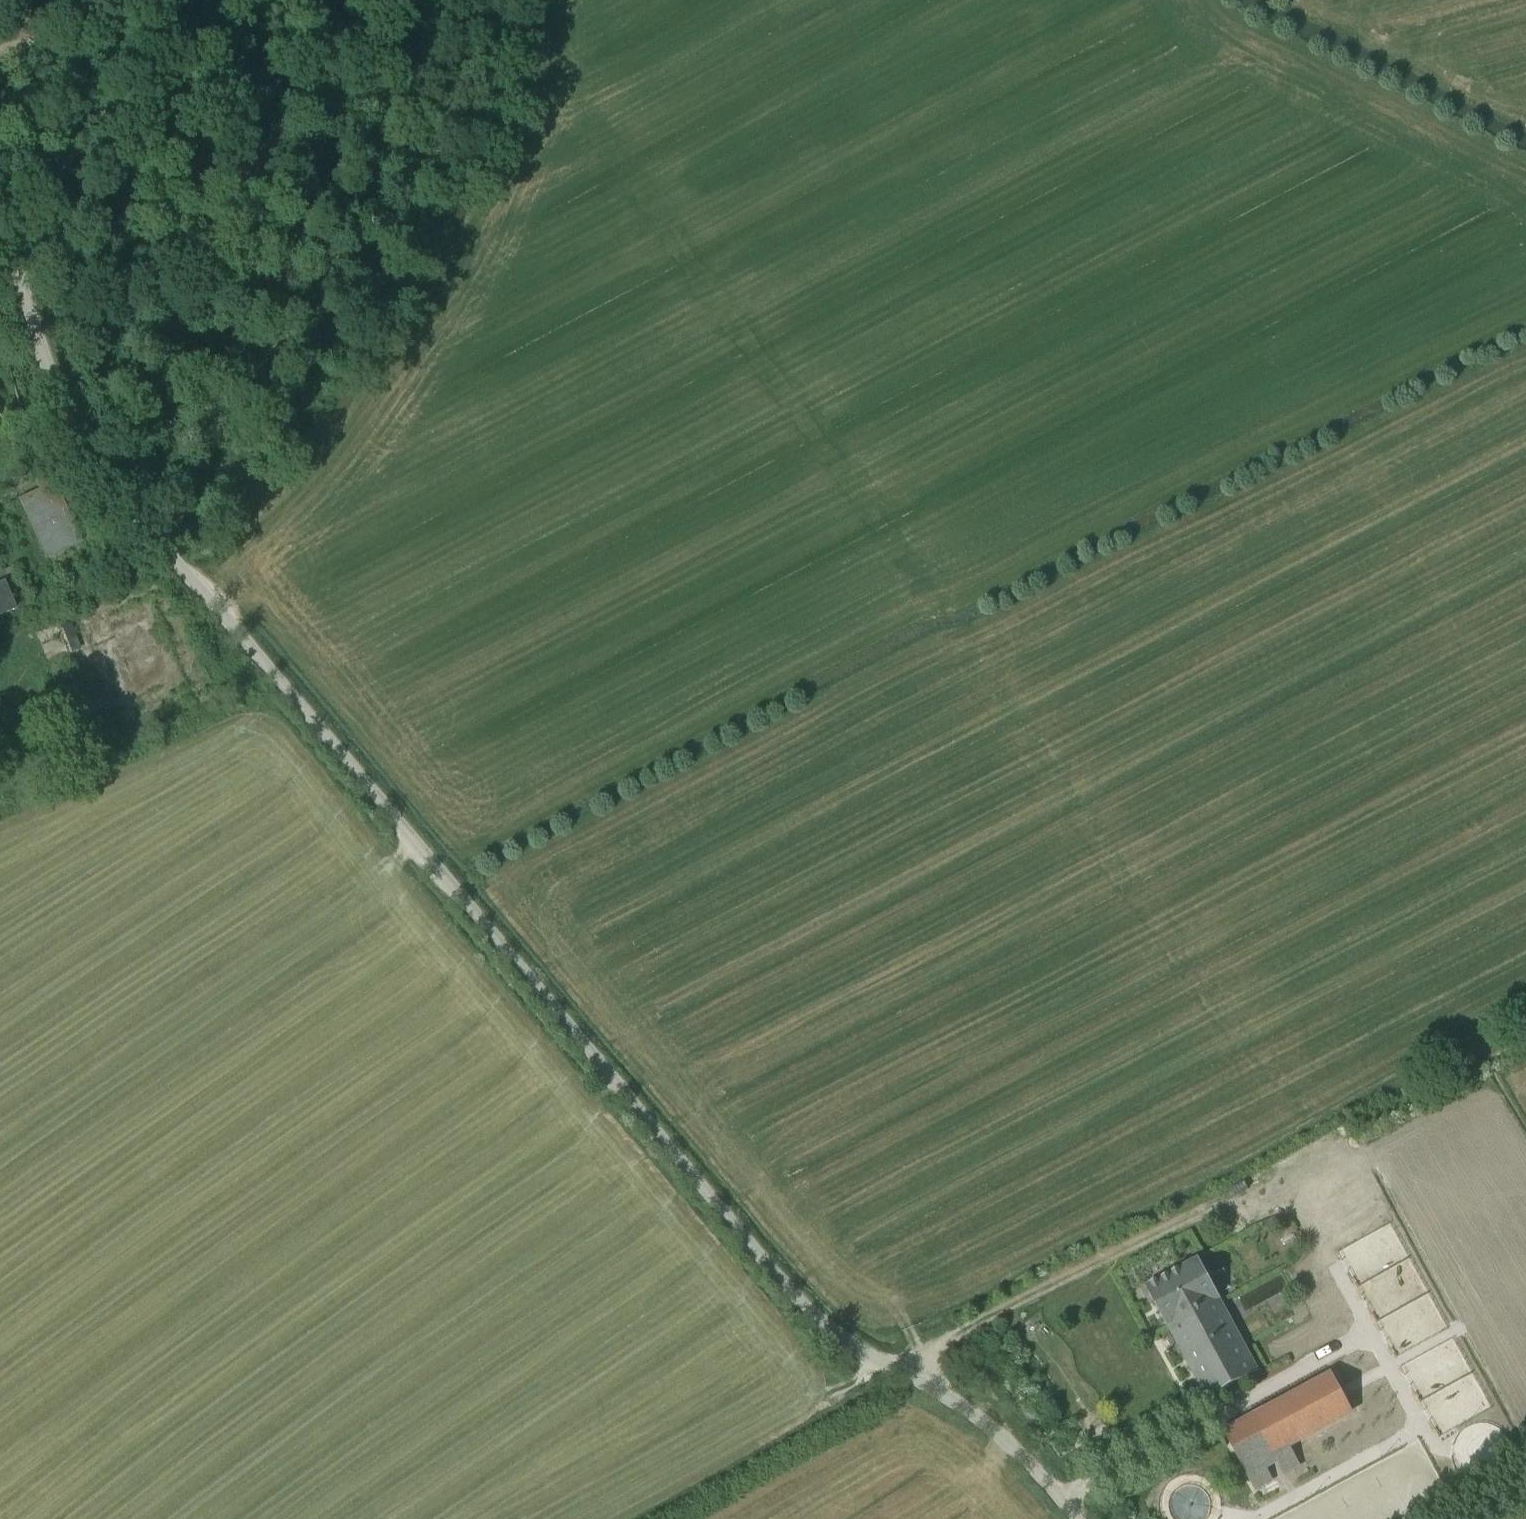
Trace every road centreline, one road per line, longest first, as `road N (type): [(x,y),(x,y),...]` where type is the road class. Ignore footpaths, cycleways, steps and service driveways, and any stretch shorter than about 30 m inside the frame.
road 1 (unclassified): [(1076,1518),(1006,1440),(931,1386),(855,1347),(783,1284),(105,479),(79,441),(43,357),(0,198)]
road 2 (track): [(900,1309),(916,1378),(957,1334),(1488,1056)]
road 3 (track): [(179,0),(0,49)]

